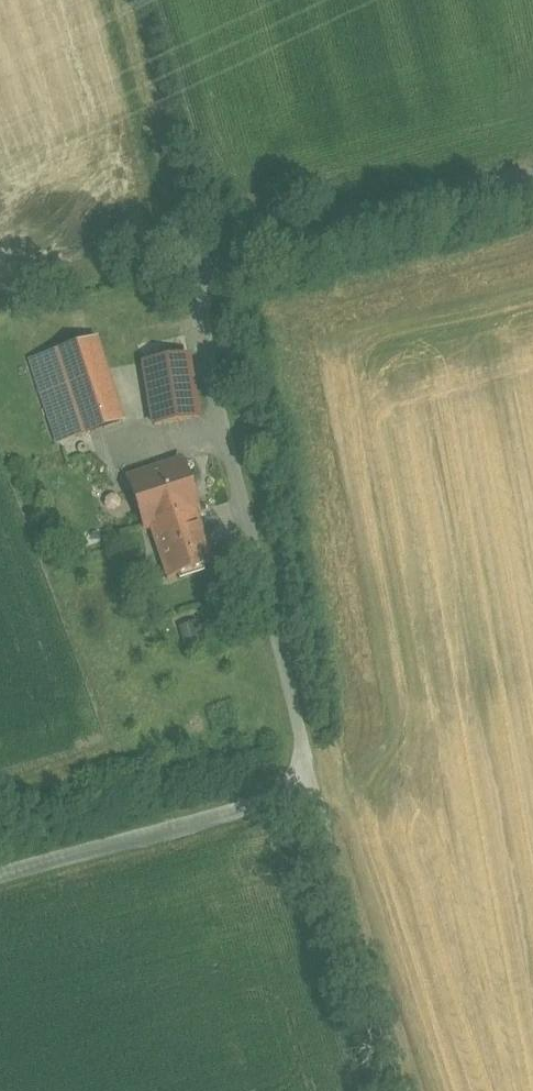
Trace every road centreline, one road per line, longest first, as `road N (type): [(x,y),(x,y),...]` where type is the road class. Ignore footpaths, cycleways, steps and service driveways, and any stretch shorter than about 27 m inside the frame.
road 1 (unclassified): [(532,174),(225,251),(205,282),(200,314),(305,750),(294,780),(223,815)]
road 2 (track): [(294,780),(318,800),(424,1090)]
road 3 (track): [(212,271),(183,235),(119,0)]
road 4 (track): [(223,815),(0,876)]

